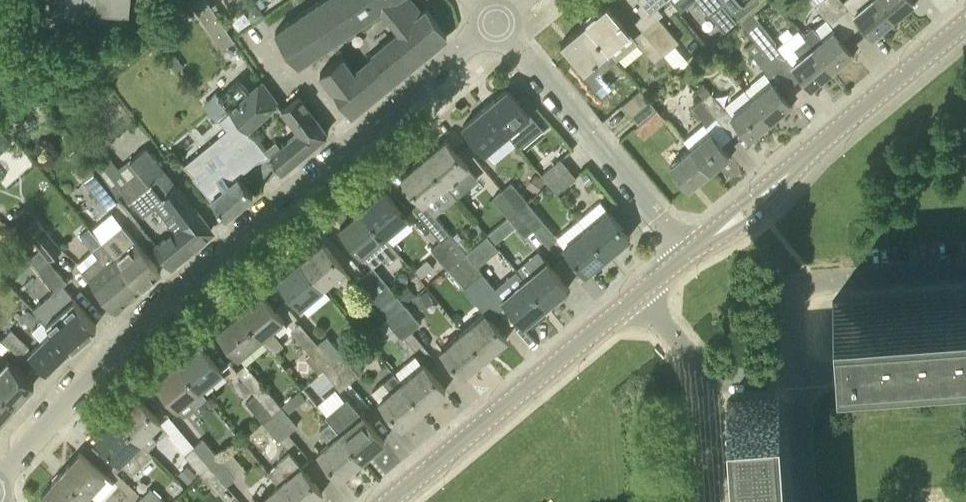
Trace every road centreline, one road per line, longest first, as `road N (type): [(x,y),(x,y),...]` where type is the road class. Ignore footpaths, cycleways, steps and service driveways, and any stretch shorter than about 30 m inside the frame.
road 1 (residential): [(0,476),(164,301),(494,20)]
road 2 (residential): [(688,252),(965,23)]
road 3 (residential): [(387,501),(637,296)]
road 4 (unclassified): [(688,252),(494,20)]
road 5 (residential): [(965,271),(804,287),(794,302),(798,375)]
road 6 (residential): [(798,375),(965,363)]
road 7 (residential): [(807,501),(798,375)]
road 8 (residential): [(708,379),(715,501)]

